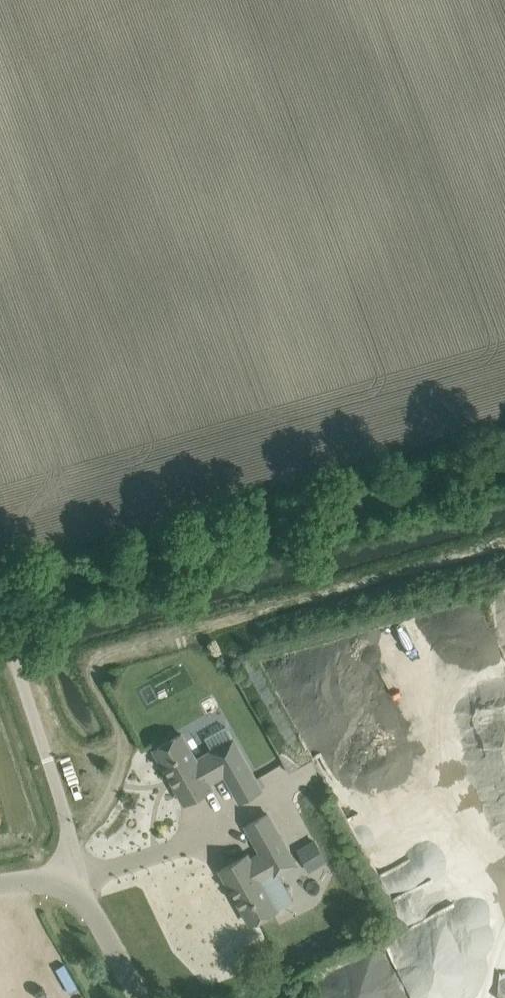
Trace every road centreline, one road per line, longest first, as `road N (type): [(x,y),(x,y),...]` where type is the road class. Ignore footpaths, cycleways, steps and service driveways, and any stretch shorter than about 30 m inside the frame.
road 1 (unclassified): [(80,877),(0,614)]
road 2 (unclassified): [(140,997),(80,877)]

